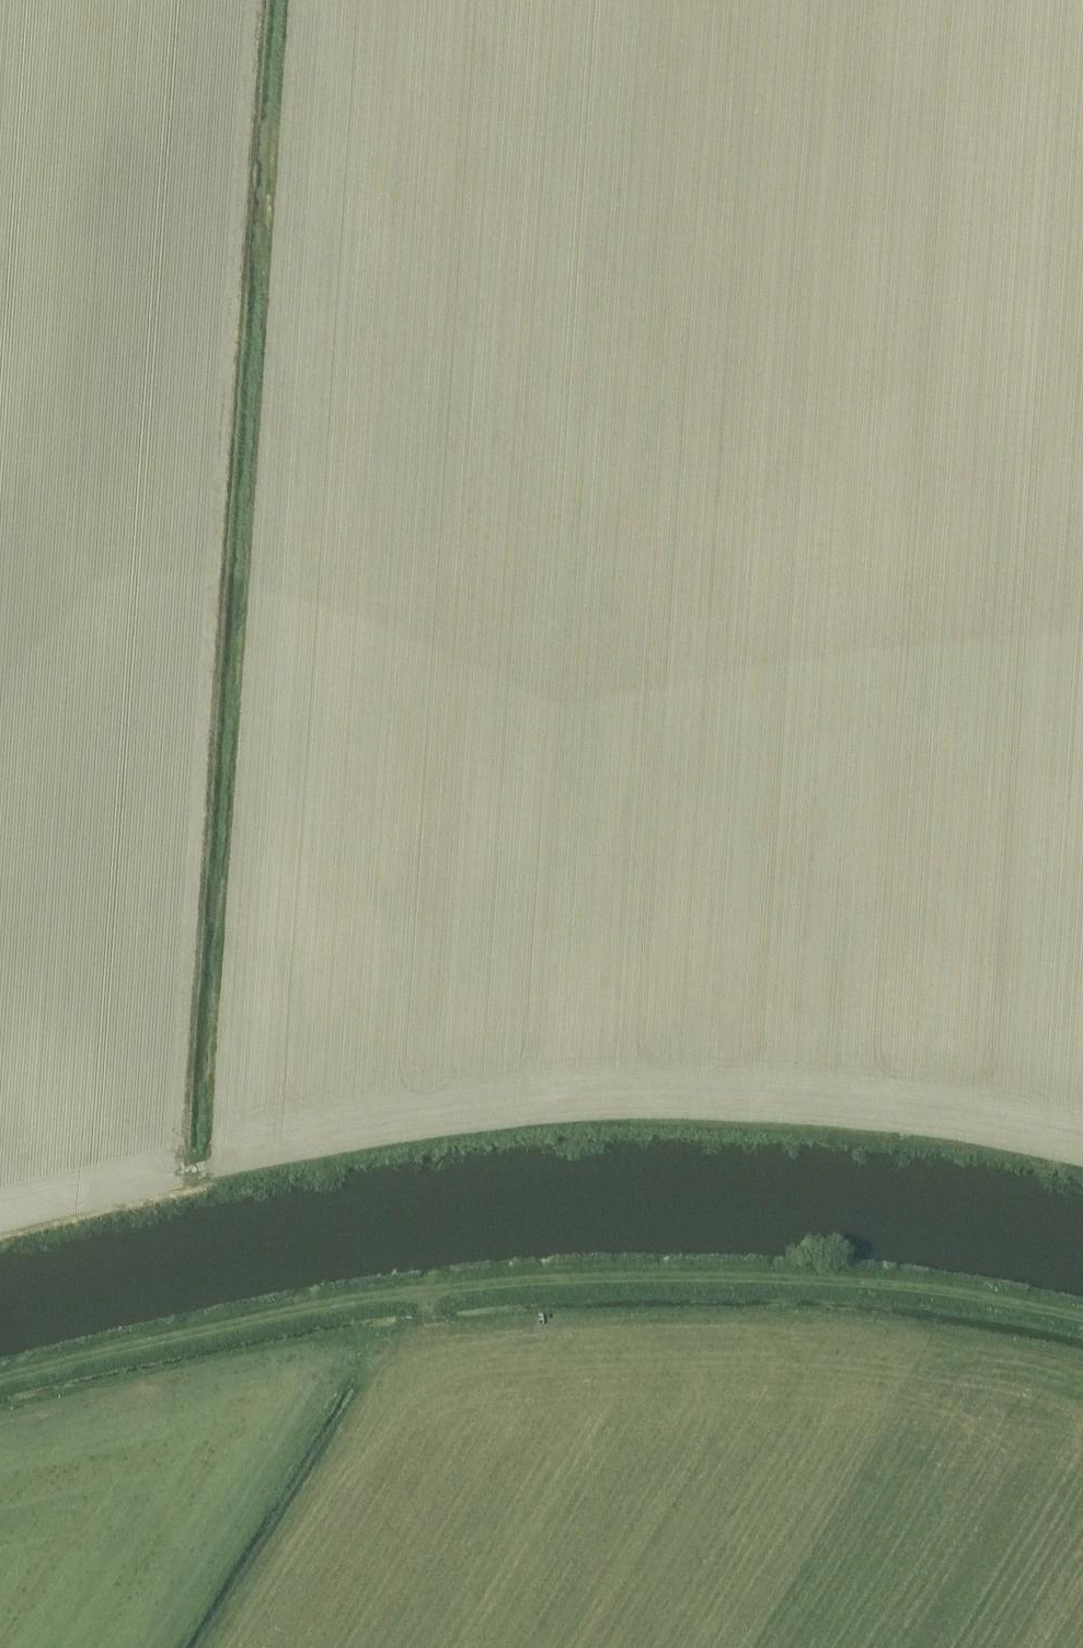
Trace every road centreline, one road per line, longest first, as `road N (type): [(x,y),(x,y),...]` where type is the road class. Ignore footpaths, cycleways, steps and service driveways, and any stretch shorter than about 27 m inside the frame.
road 1 (track): [(0,1379),(195,1332),(456,1286),(844,1279),(1082,1322)]

